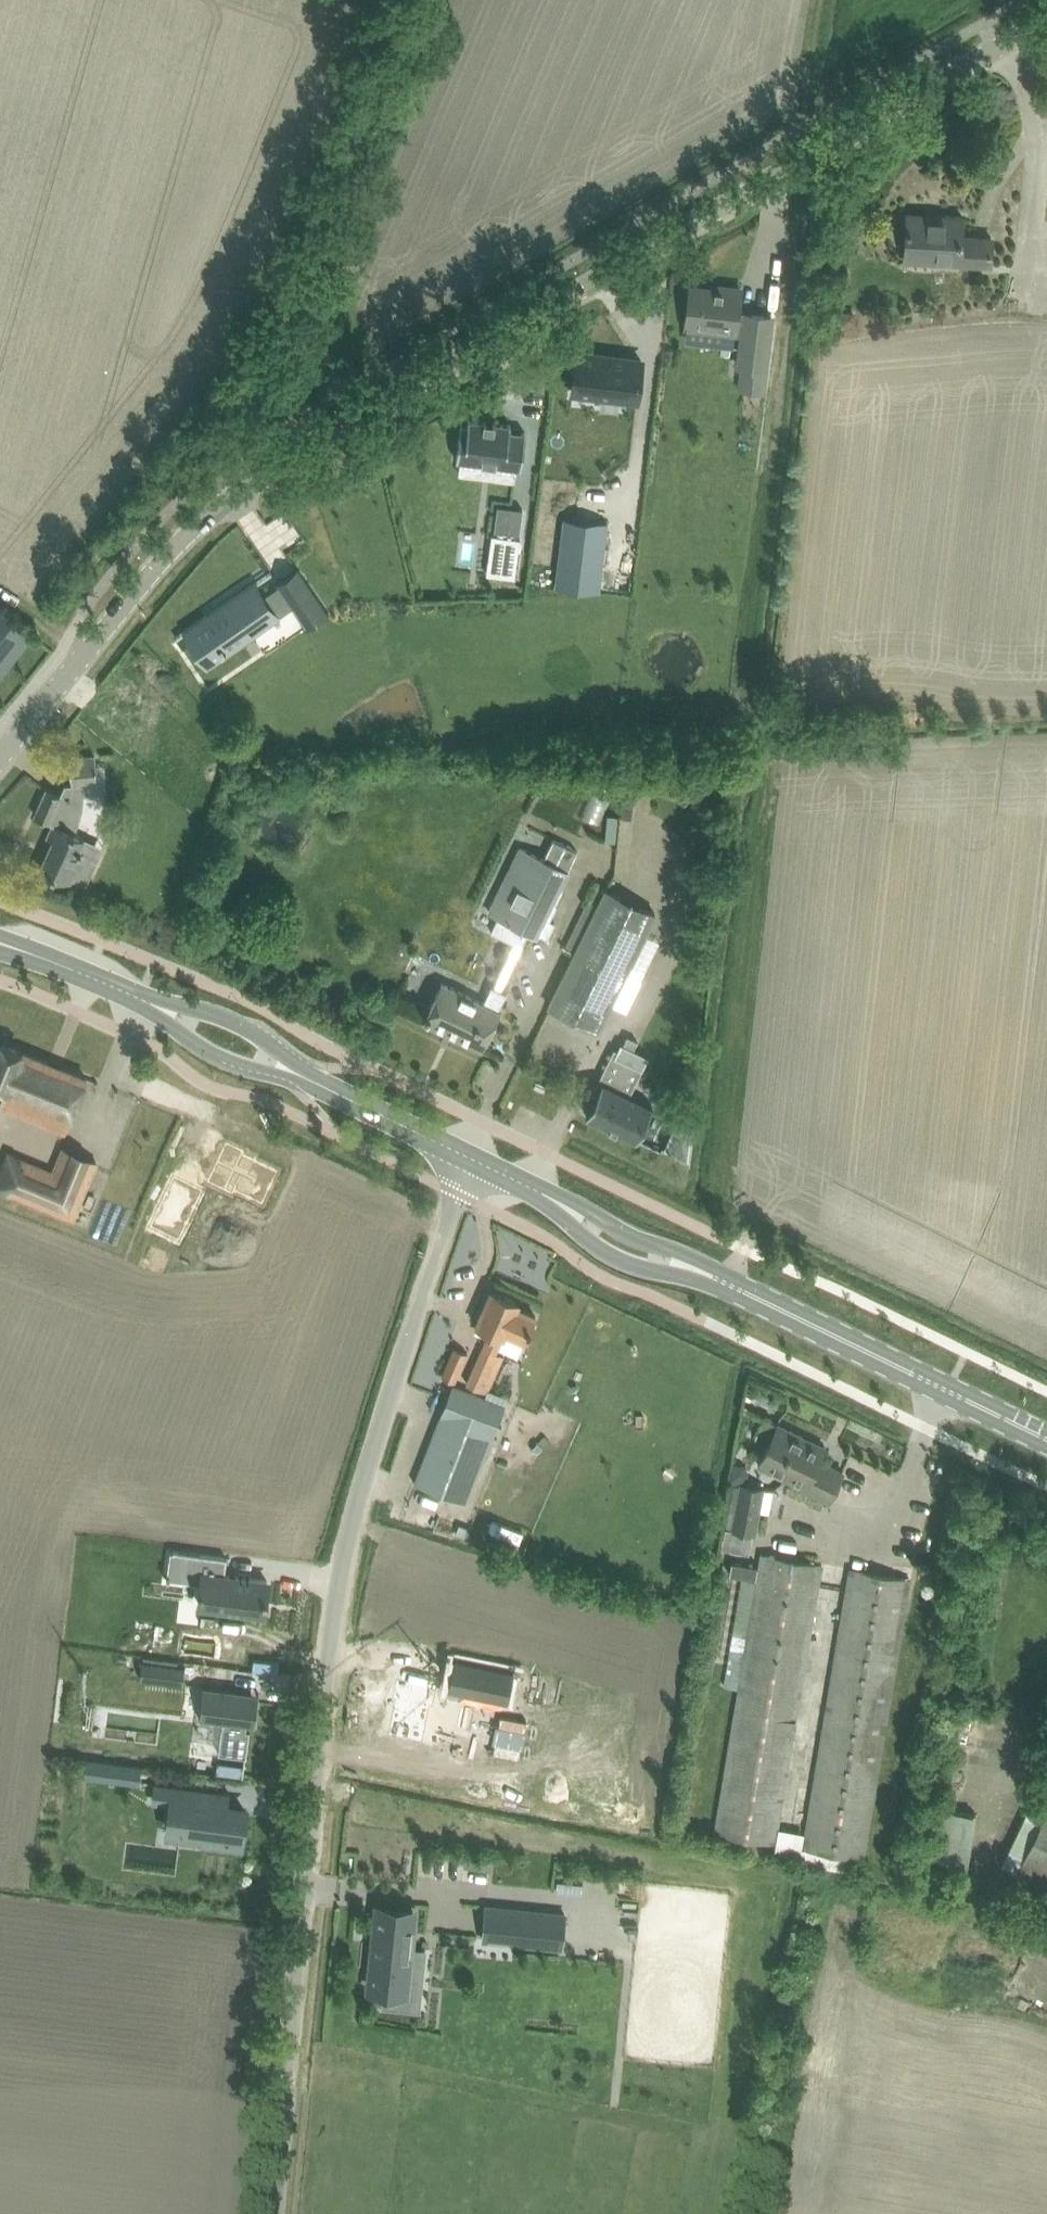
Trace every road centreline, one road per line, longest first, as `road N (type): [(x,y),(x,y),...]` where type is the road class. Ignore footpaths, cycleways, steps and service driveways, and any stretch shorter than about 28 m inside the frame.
road 1 (unclassified): [(275,2213),(330,1645),(363,1482),(465,1158)]
road 2 (tertiary): [(257,476),(1046,12)]
road 3 (unclassified): [(257,476),(250,399),(415,0)]
road 4 (tertiary): [(0,754),(178,543),(257,476)]
road 5 (primary): [(1046,1438),(716,1277)]
road 6 (primary): [(465,1158),(295,1075)]
road 7 (primary): [(552,1200),(609,1256),(716,1277)]
road 8 (primary): [(716,1277),(592,1211),(552,1200)]
road 9 (primary): [(295,1075),(274,1043),(241,1022),(146,1003)]
road 10 (primary): [(146,1003),(220,1059),(295,1075)]
road 11 (primary): [(146,1003),(0,943)]

